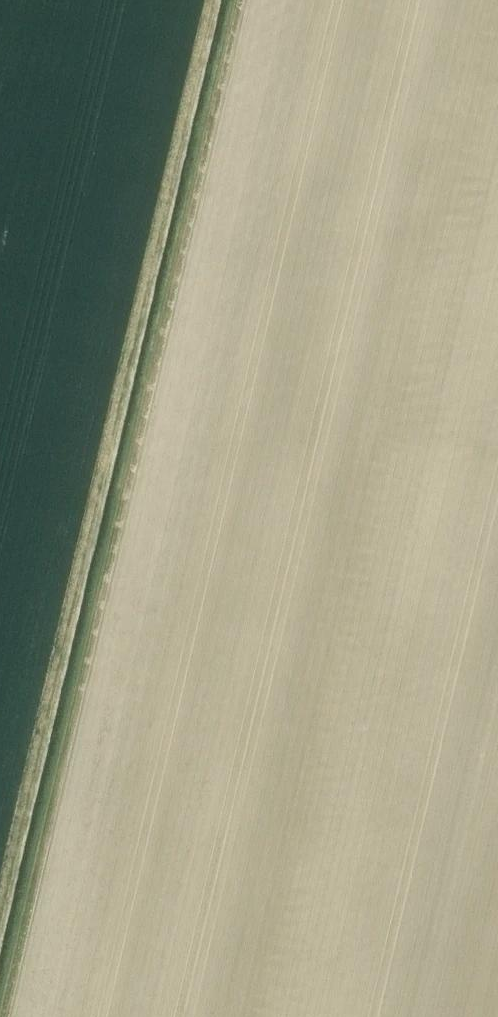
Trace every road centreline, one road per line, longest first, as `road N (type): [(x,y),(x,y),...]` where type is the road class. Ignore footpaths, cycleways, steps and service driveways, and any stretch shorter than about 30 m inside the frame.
road 1 (track): [(237,0),(1,1016)]
road 2 (track): [(211,0),(0,906)]

